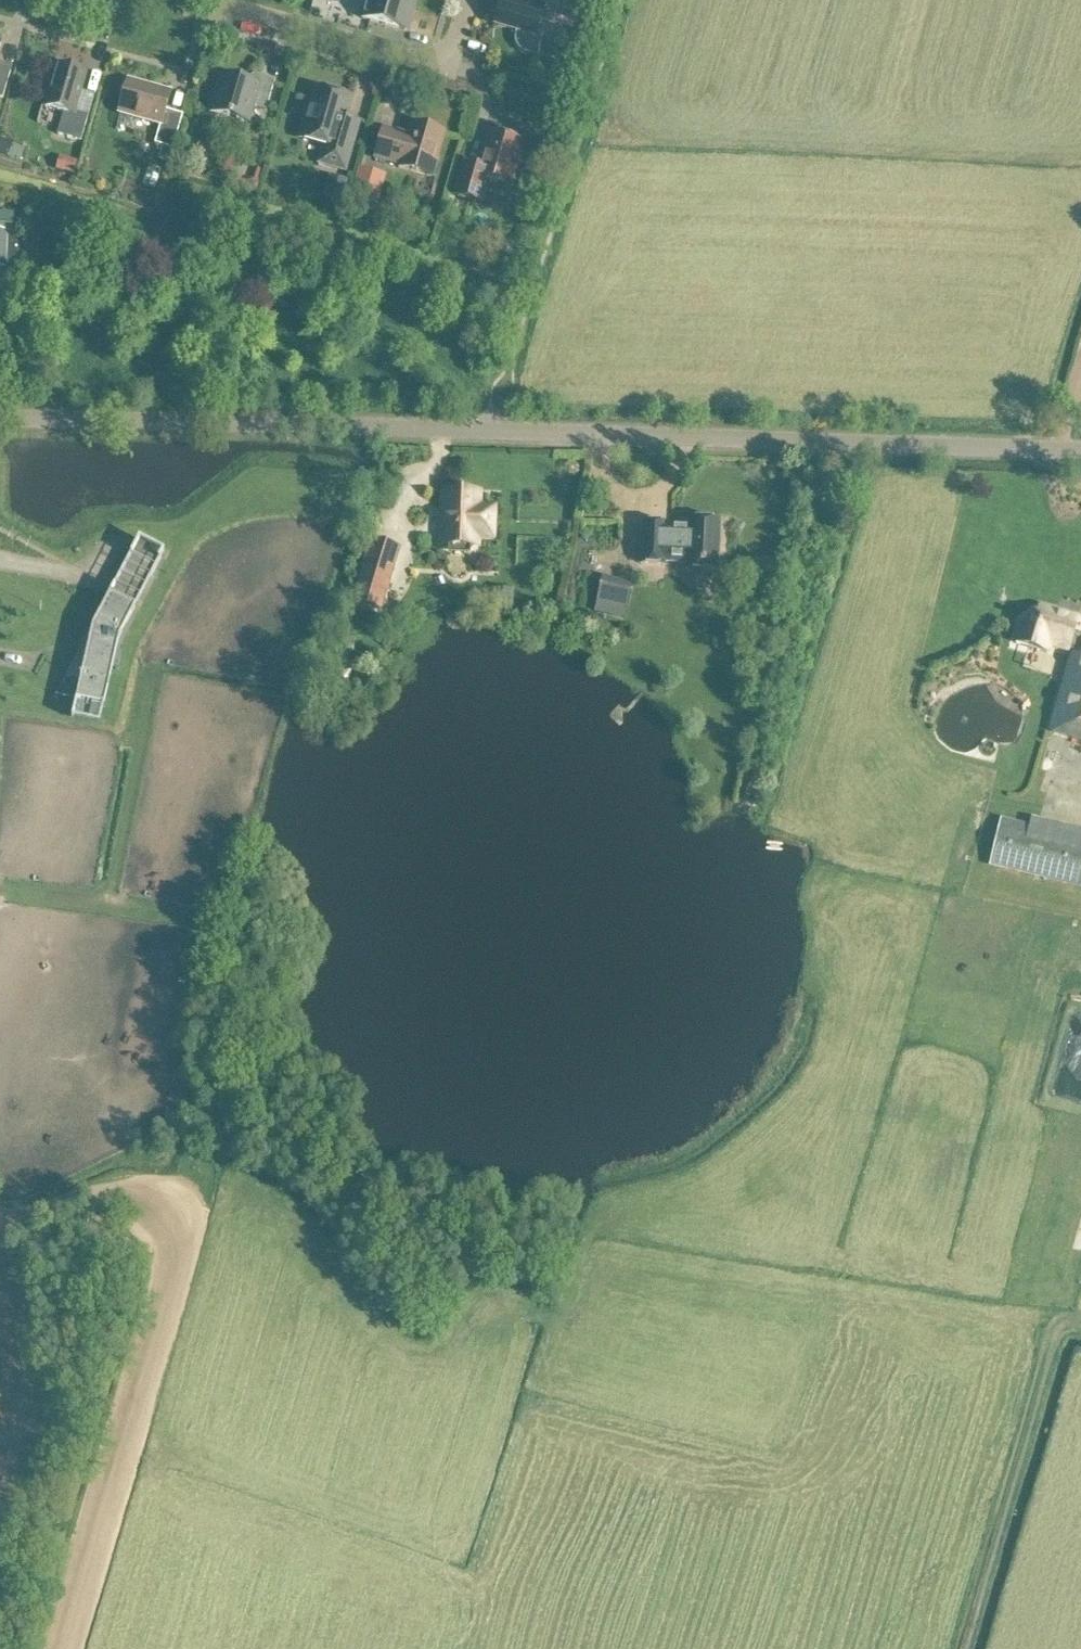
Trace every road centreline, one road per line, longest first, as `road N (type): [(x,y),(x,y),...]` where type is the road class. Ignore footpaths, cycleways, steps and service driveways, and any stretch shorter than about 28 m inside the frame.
road 1 (unclassified): [(1080,451),(0,421)]
road 2 (residential): [(156,0),(222,18),(257,16),(444,67),(465,0)]

